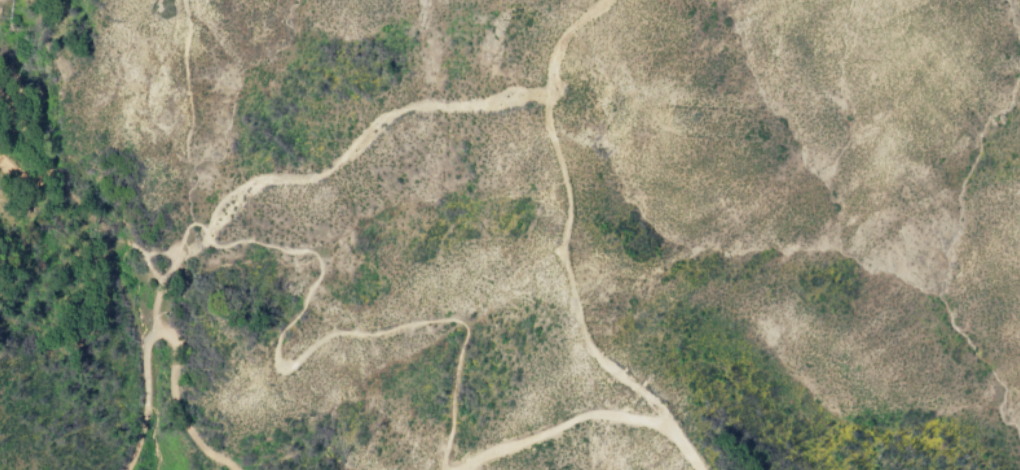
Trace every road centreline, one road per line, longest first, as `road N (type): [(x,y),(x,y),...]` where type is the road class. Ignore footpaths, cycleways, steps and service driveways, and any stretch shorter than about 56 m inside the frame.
road 1 (track): [(145,334),(155,272),(171,254),(249,242),(325,259),(330,270),(288,327),(276,370),(288,371),(344,334),(458,324),(465,334),(441,469)]
road 2 (track): [(615,0),(571,38),(548,112),(570,199),(568,255),(587,330),(607,362),(664,413),(673,434)]
road 3 (track): [(549,100),(501,96),(389,118),(323,180),(278,177),(250,187),(201,249)]
road 4 (track): [(126,469),(145,334),(164,339),(172,403),(187,432),(229,469)]
road 5 (track): [(461,469),(490,444),(607,416),(649,421),(673,434),(699,469)]
road 6 (track): [(155,272),(102,190),(28,131)]

